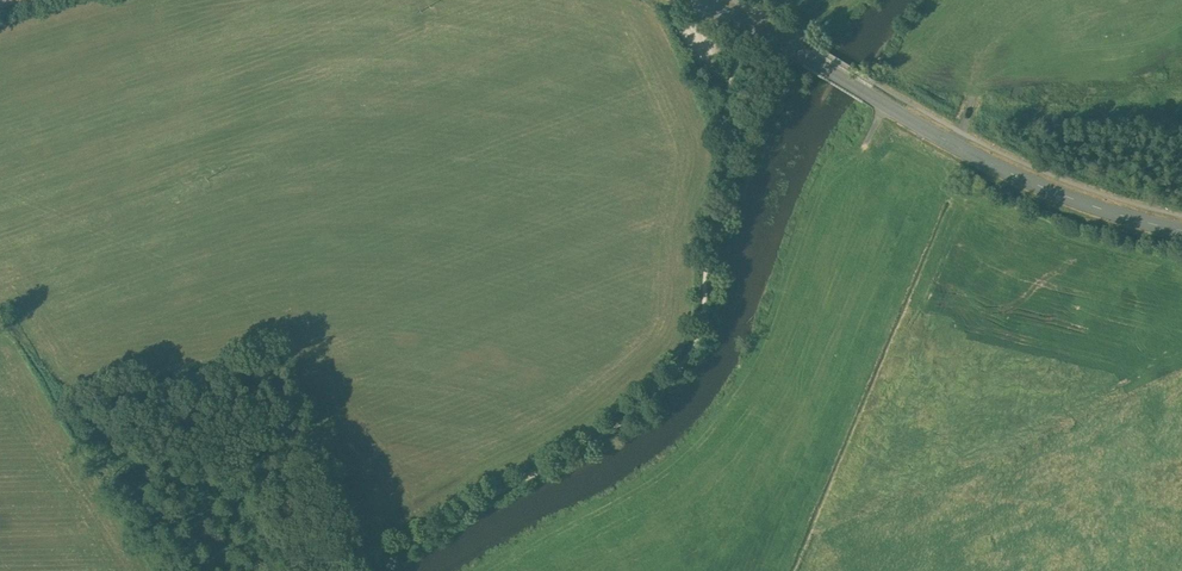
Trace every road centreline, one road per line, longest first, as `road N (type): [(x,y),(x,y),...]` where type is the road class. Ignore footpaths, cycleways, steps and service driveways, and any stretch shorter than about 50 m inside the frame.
road 1 (tertiary): [(697,0),(1013,174),(1181,230)]

